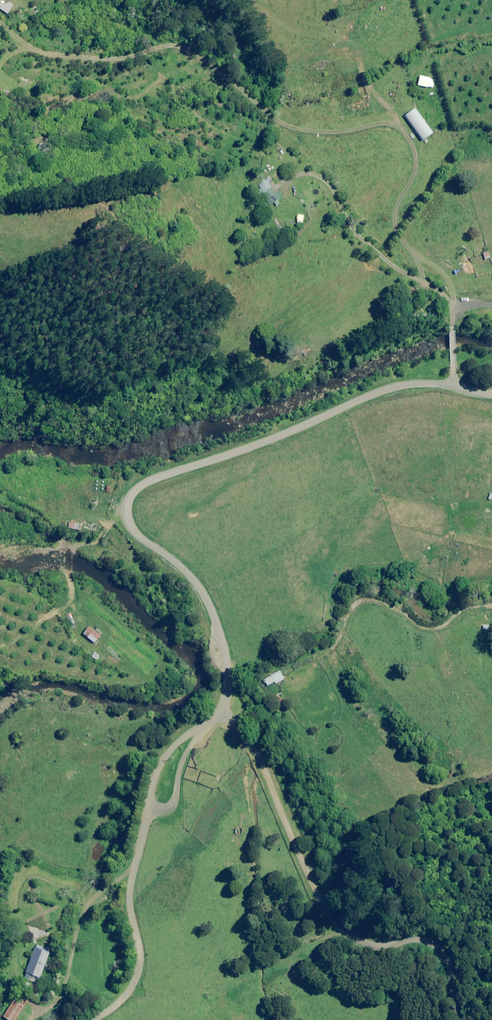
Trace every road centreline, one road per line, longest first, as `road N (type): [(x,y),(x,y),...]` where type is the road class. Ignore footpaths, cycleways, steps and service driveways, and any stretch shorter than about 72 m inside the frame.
road 1 (unclassified): [(491,389),(400,387),(132,494),(132,531),(190,576),(215,615),(225,695),(223,714),(156,764),(148,815),(121,865),(126,951),(118,989),(74,1019)]
road 2 (track): [(0,25),(43,54),(123,61),(176,46),(281,126),(400,131),(414,161),(396,229),(412,263),(454,296)]
road 3 (track): [(456,1019),(451,977),(425,935),(373,950),(339,924),(277,776),(223,714)]

